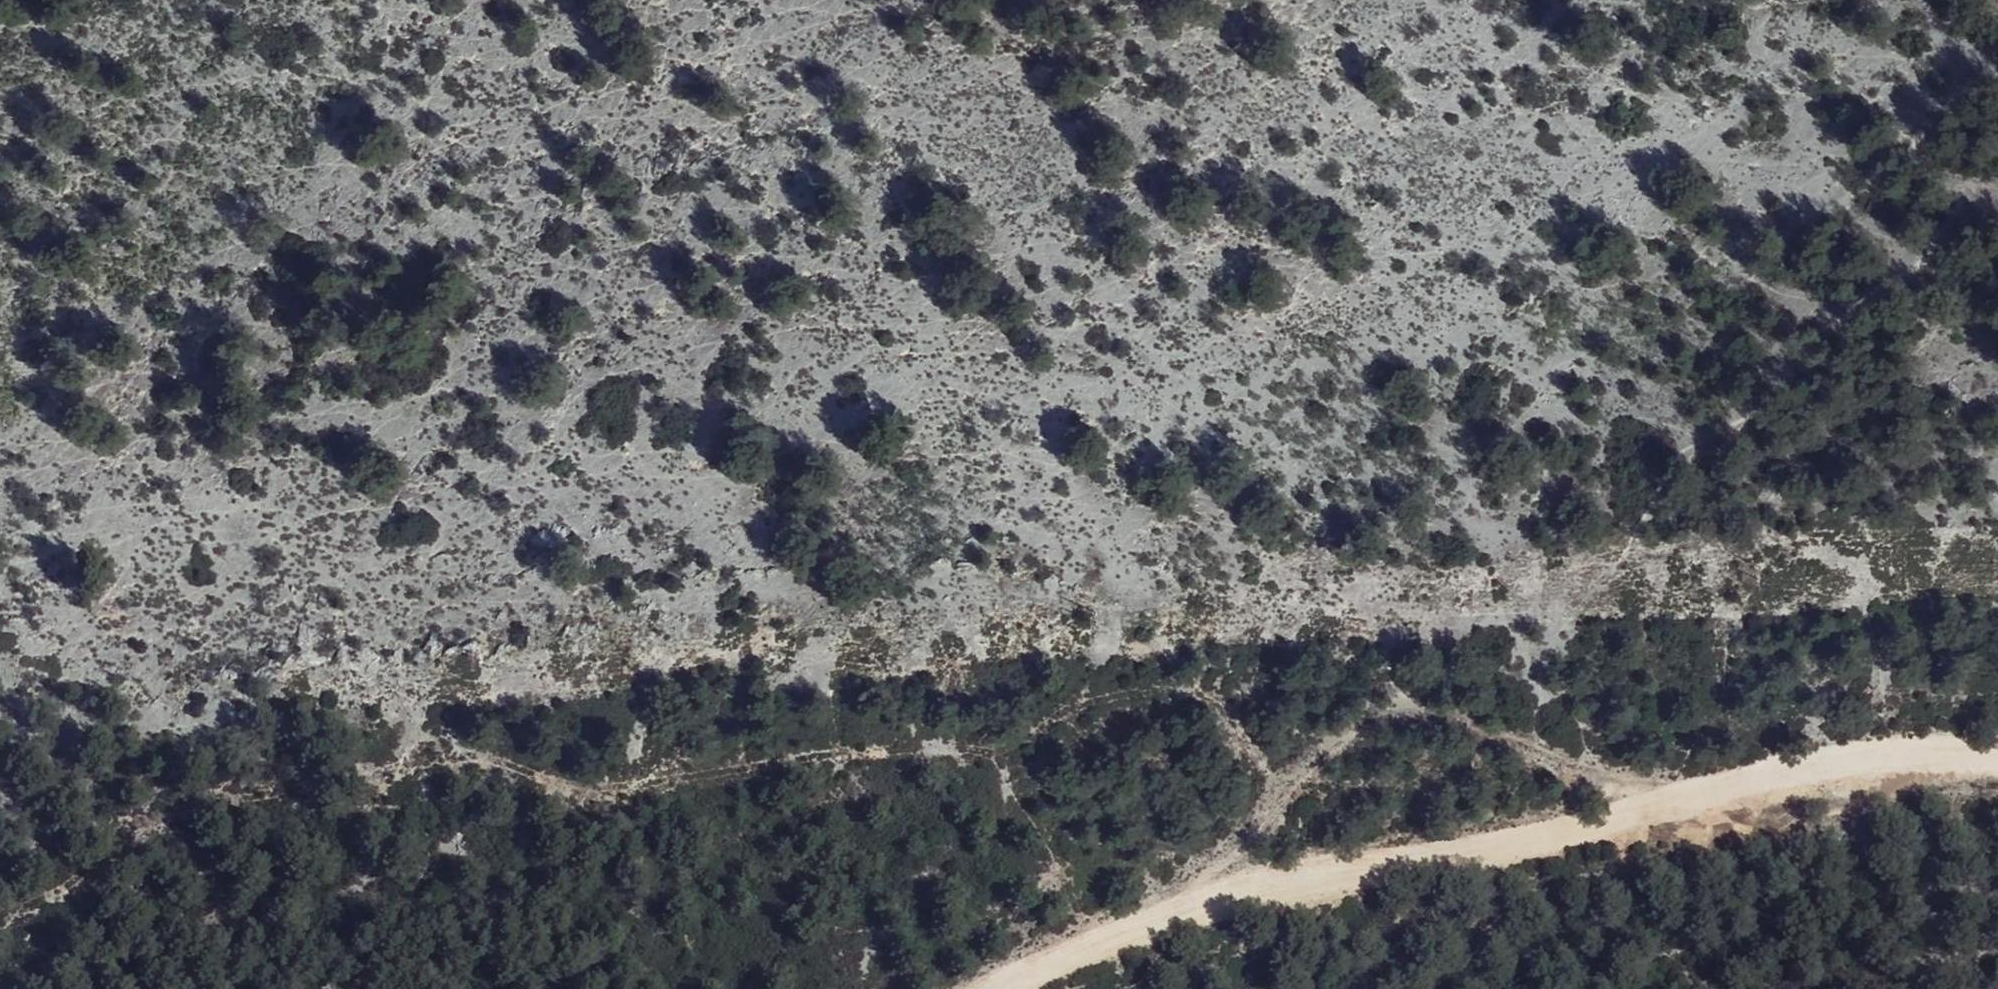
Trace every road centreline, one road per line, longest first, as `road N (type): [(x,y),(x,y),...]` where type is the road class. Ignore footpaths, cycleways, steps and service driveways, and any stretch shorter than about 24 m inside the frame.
road 1 (track): [(1997,772),(1839,773),(1287,882),(983,988)]

